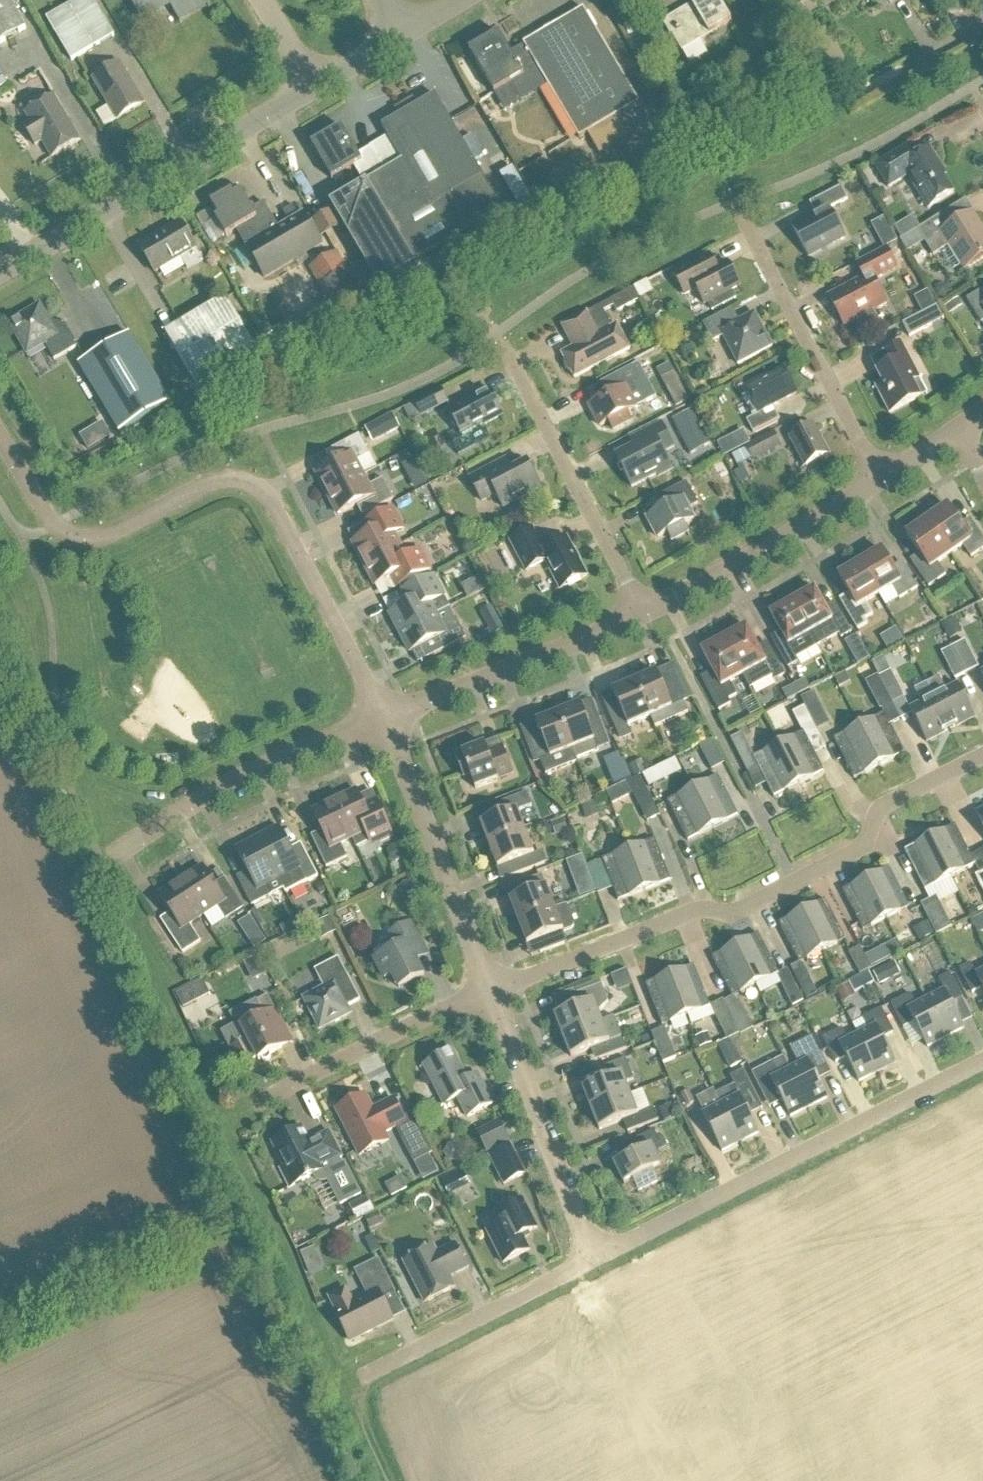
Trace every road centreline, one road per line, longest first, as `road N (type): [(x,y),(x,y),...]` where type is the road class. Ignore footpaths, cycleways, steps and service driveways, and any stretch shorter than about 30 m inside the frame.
road 1 (residential): [(386,724),(258,486),(221,482),(114,536),(81,541),(55,527),(0,439)]
road 2 (residential): [(494,996),(696,911),(731,920),(860,854),(888,806),(982,759)]
road 3 (residential): [(599,1259),(982,1063)]
road 4 (residential): [(0,271),(308,86)]
road 5 (residential): [(645,618),(499,337)]
road 6 (residential): [(880,483),(738,204)]
road 7 (residential): [(116,860),(259,772),(386,724)]
road 8 (residential): [(494,996),(386,724)]
road 9 (residential): [(599,1259),(494,996)]
road 10 (residential): [(386,724),(645,618)]
road 11 (residential): [(645,618),(880,483)]
road 12 (residential): [(359,1379),(599,1259)]
road 13 (residential): [(255,1106),(494,996)]

